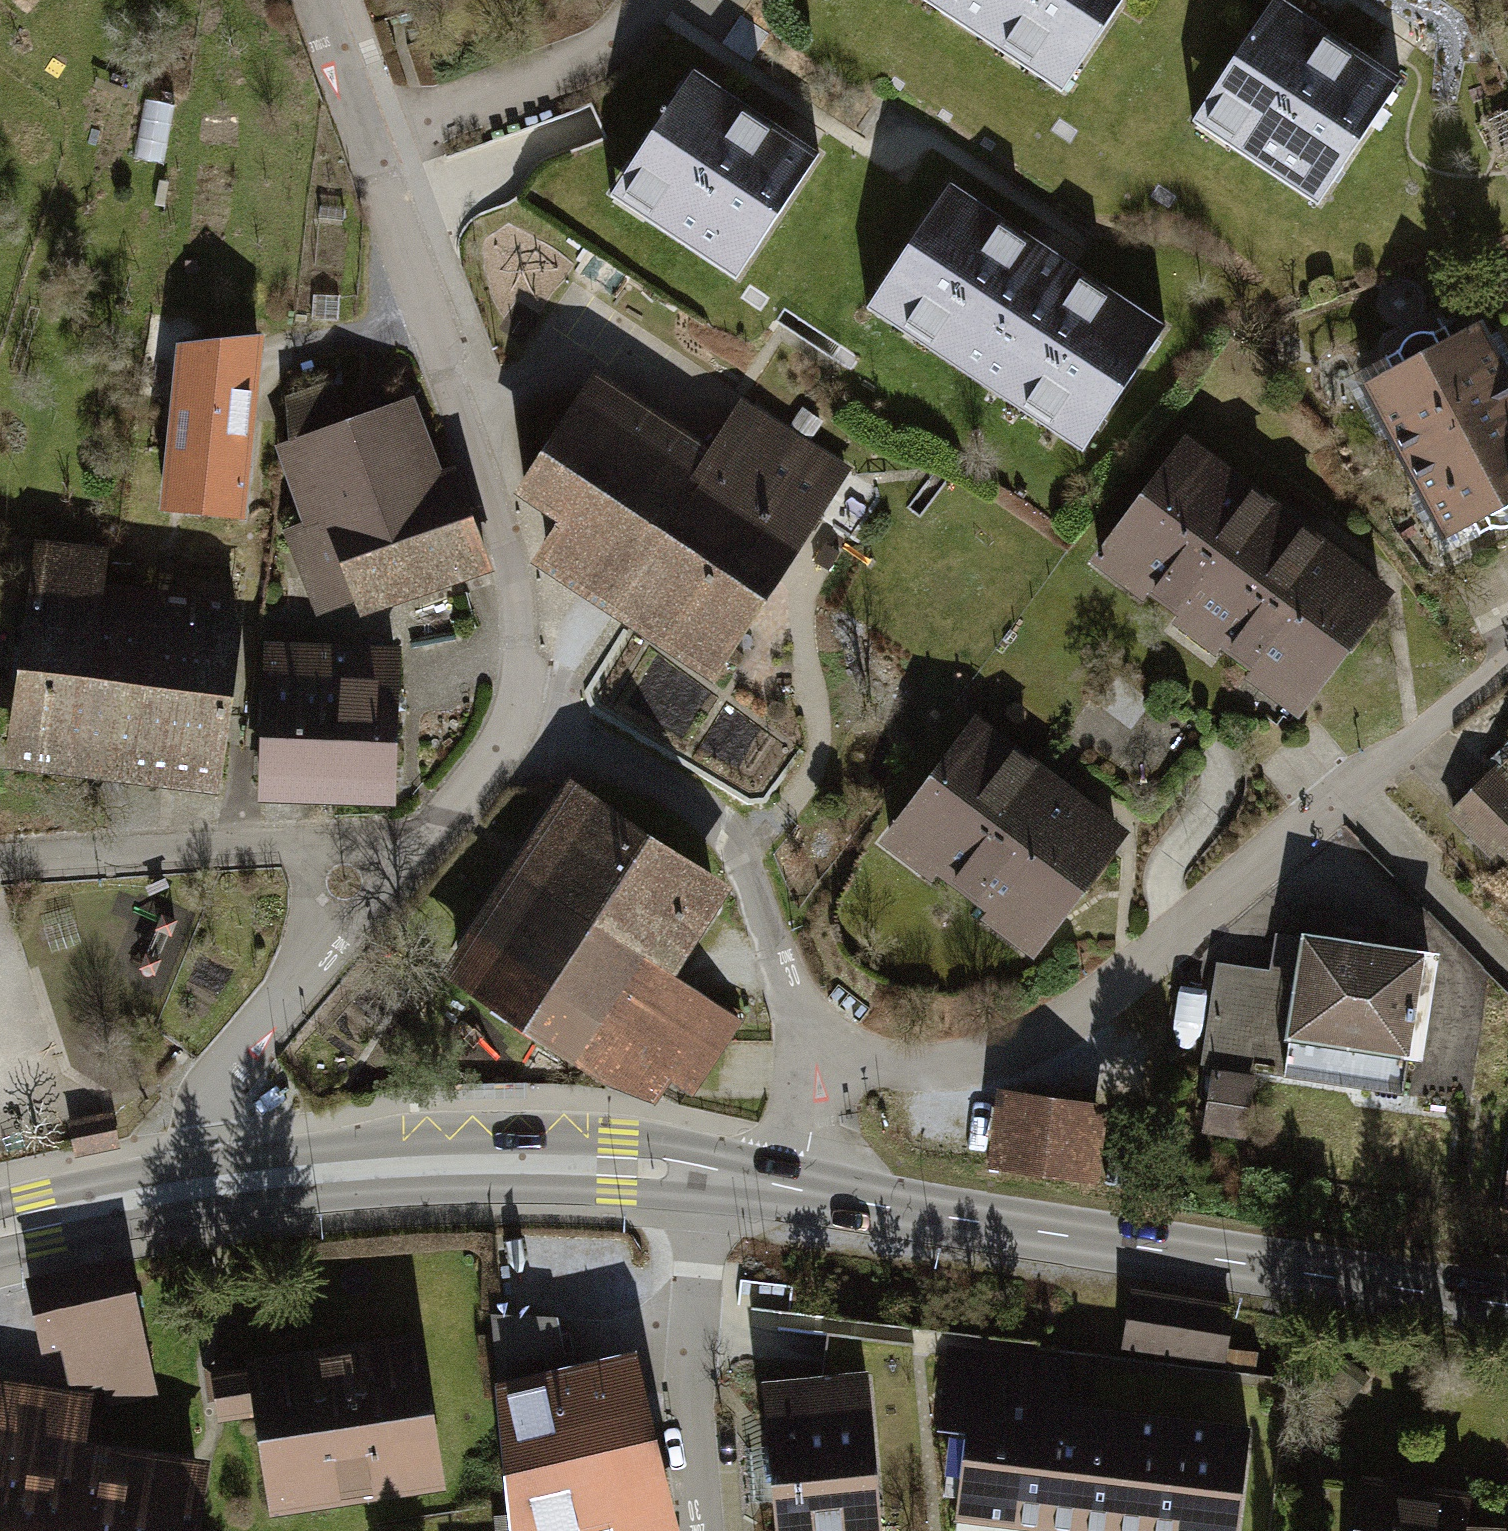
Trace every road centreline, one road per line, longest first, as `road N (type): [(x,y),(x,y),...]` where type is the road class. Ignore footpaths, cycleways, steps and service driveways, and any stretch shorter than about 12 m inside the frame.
road 1 (residential): [(1507,665),(1063,1023),(1002,1053),(941,1066),(812,1062)]
road 2 (secondary): [(796,1189),(1507,1306)]
road 3 (secondary): [(211,1183),(479,1162),(709,1173)]
road 4 (residential): [(512,721),(622,764),(711,820),(754,888),(812,1062)]
road 5 (residential): [(315,0),(422,294),(443,377)]
road 6 (residential): [(702,1530),(689,1421),(709,1173)]
road 7 (residential): [(443,377),(514,584),(521,673),(512,721)]
road 8 (residential): [(0,862),(305,846)]
road 9 (residential): [(319,961),(229,1069),(209,1109),(211,1183)]
road 10 (secondary): [(0,1230),(211,1183)]
road 11 (residential): [(512,721),(488,766),(412,855)]
road 12 (residential): [(412,855),(319,961)]
road 13 (residential): [(812,1062),(808,1147),(796,1189)]

